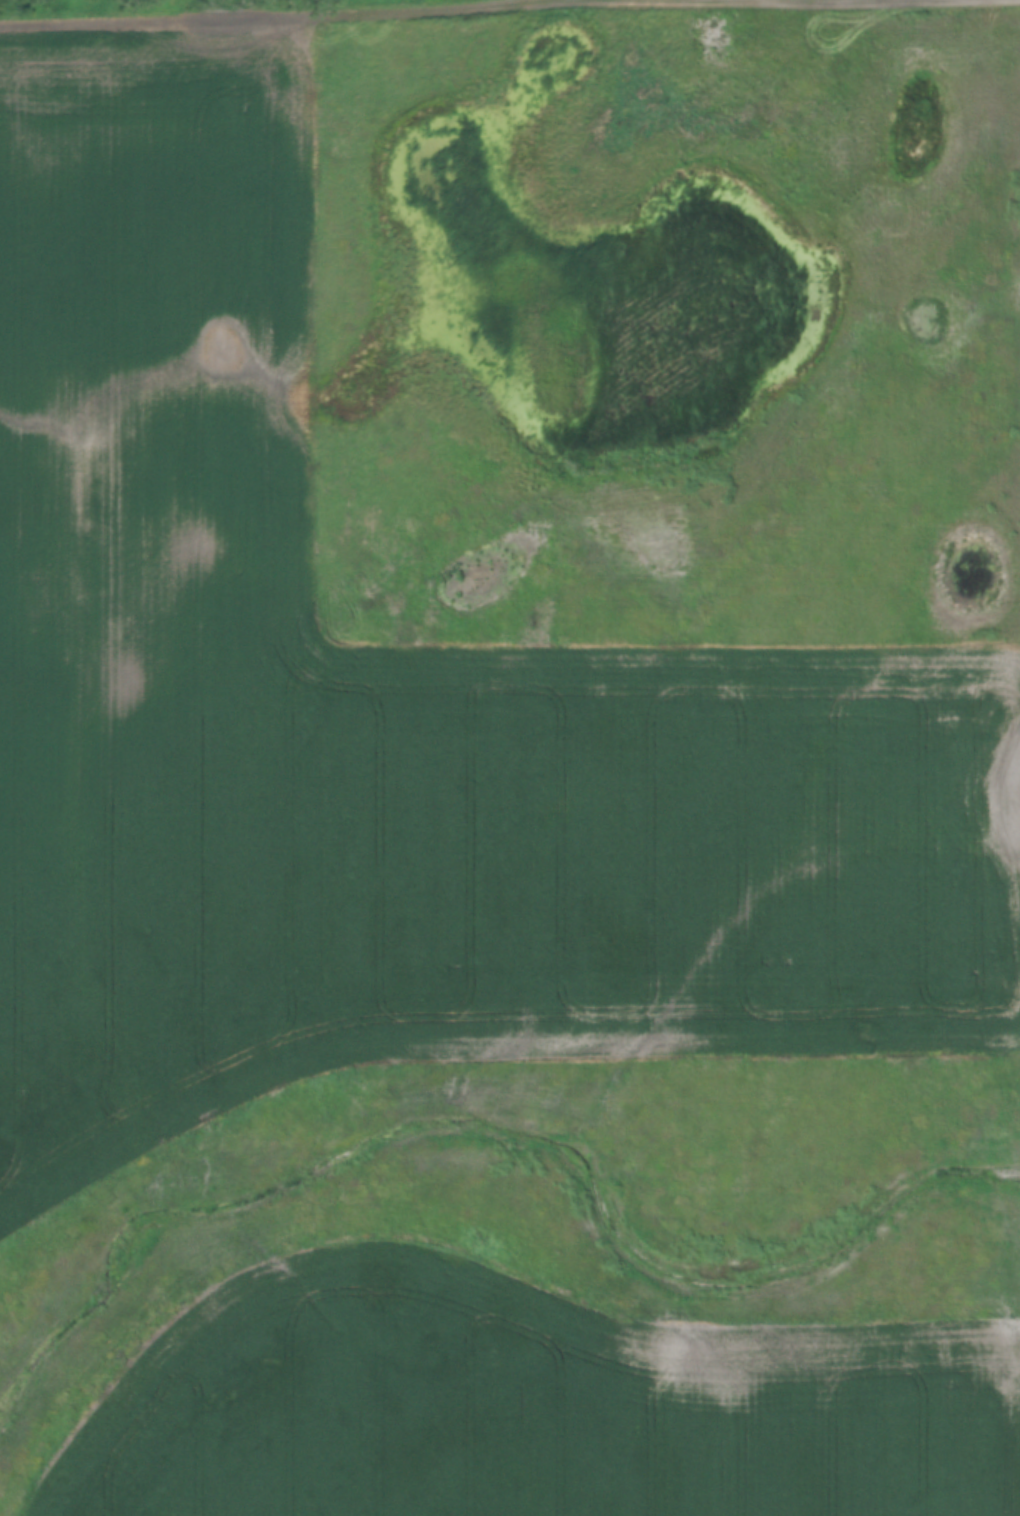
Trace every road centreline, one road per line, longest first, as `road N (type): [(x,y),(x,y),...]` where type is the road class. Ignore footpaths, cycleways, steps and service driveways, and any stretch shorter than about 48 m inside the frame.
road 1 (track): [(918,0),(525,11),(457,4),(0,23)]

